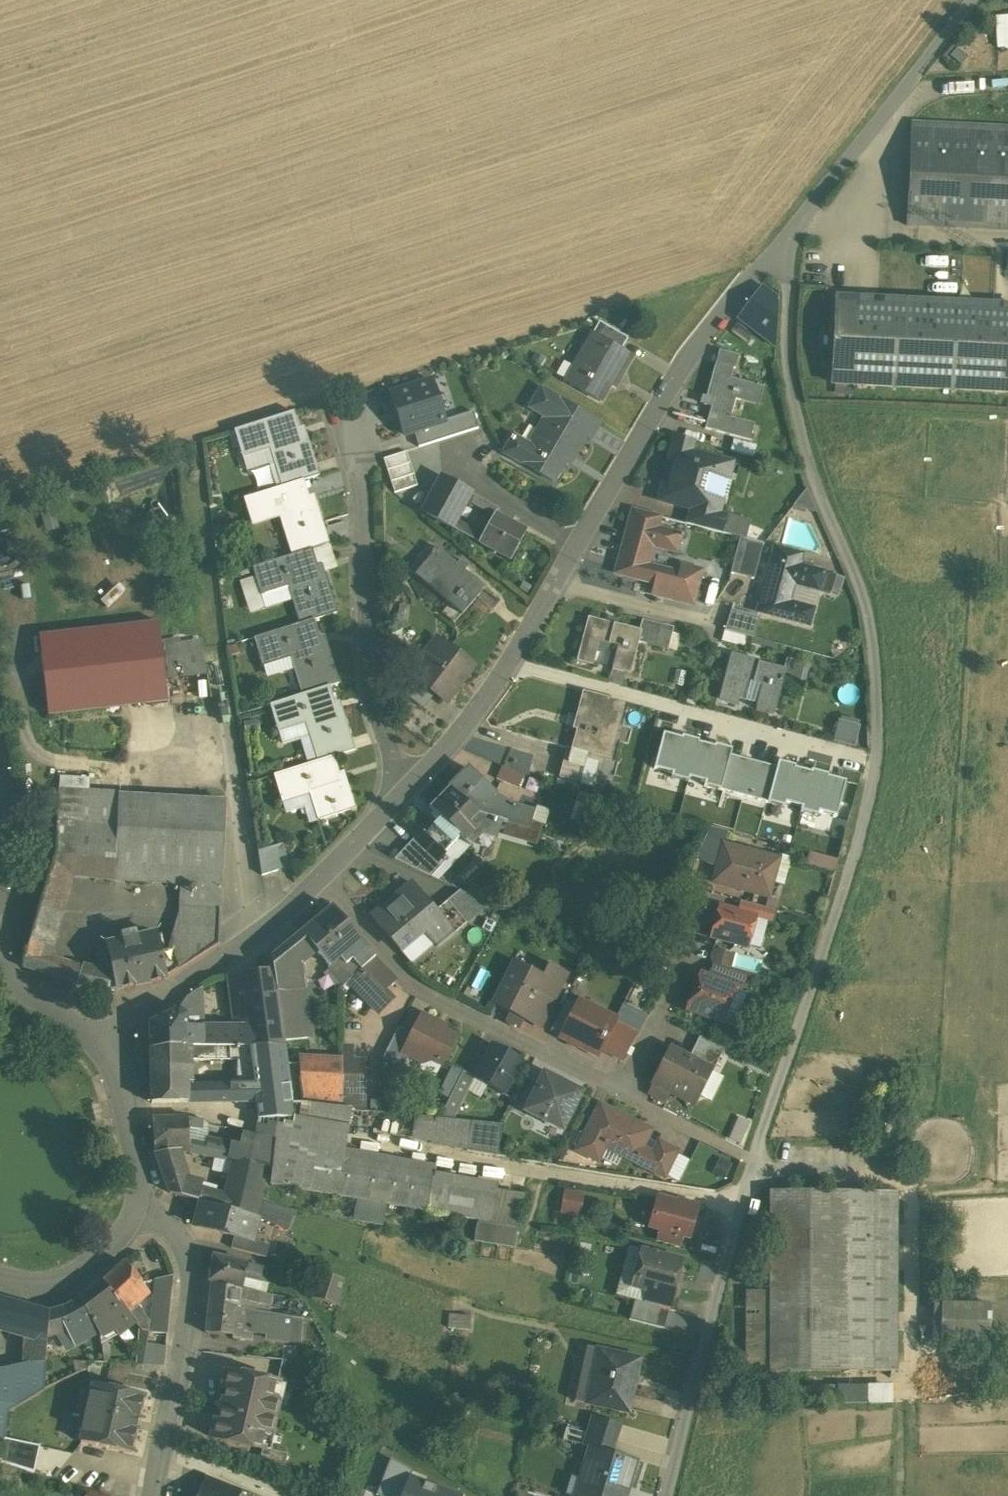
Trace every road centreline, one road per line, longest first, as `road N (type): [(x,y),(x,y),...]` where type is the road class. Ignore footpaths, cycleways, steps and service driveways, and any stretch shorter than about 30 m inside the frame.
road 1 (residential): [(751,1162),(870,804),(879,752),(871,615),(797,418),(786,346),(787,266),(778,244)]
road 2 (residential): [(778,244),(688,355),(511,664),(410,787)]
road 3 (residential): [(751,1162),(414,987),(319,875)]
road 4 (residential): [(410,787),(383,740),(364,681),(353,423)]
road 5 (residential): [(665,1495),(751,1162)]
road 6 (residential): [(970,0),(778,244)]
road 7 (residential): [(154,1495),(191,1273),(172,1235),(140,1212)]
road 8 (residential): [(319,875),(209,967),(95,1037)]
road 9 (residential): [(140,1212),(147,1179),(142,1128),(126,1079),(95,1037)]
road 10 (residential): [(0,1281),(59,1297),(122,1250),(140,1212)]
road 11 (residential): [(410,787),(319,875)]

